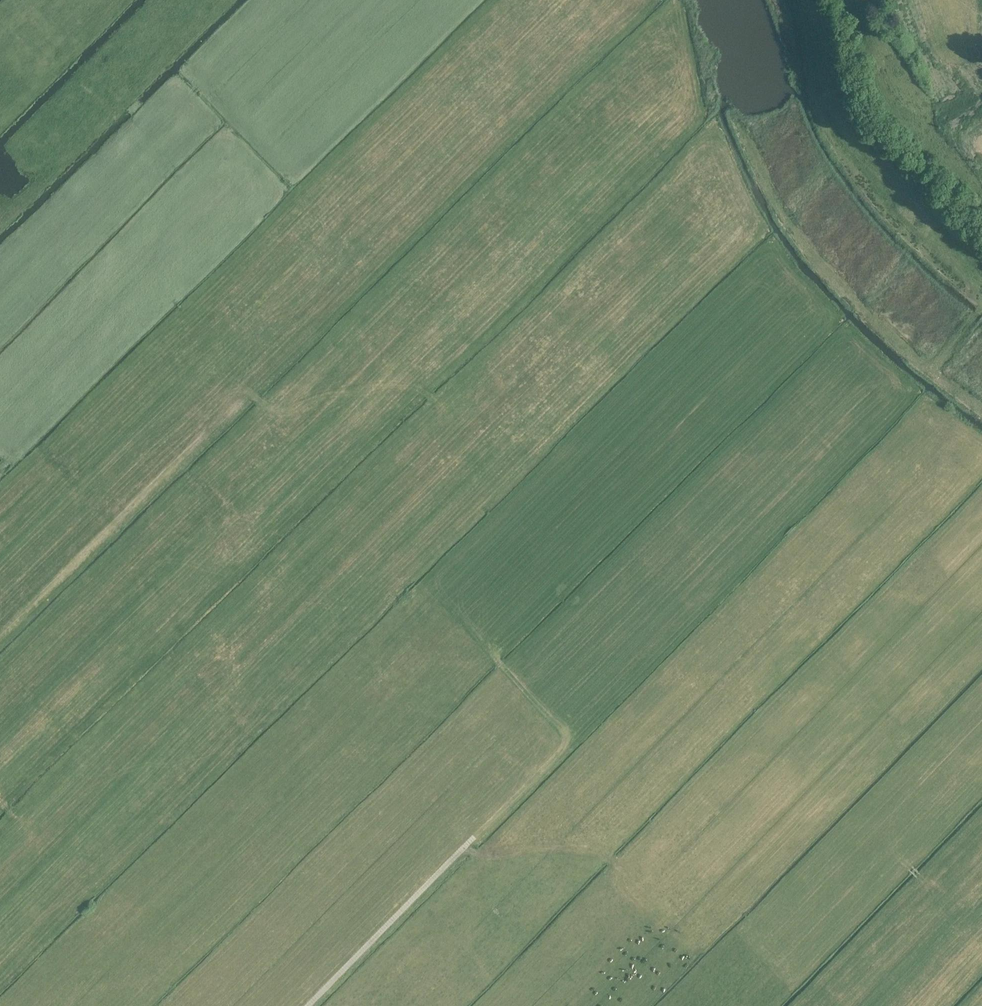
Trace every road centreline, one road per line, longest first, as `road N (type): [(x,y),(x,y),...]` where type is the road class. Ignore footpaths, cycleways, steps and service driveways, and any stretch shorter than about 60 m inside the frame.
road 1 (track): [(651,0),(252,392),(276,415),(407,384),(437,404)]
road 2 (track): [(308,1005),(573,738),(496,660)]
road 3 (track): [(252,392),(0,639)]
road 4 (track): [(185,1005),(0,803)]
road 5 (track): [(617,862),(577,847),(483,859),(464,847)]

